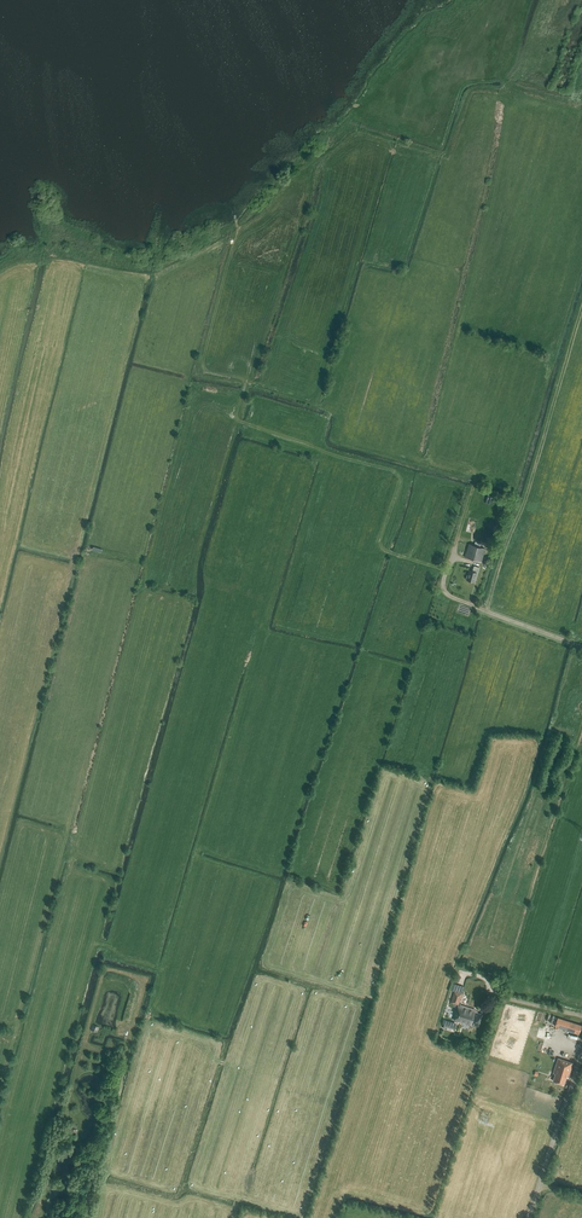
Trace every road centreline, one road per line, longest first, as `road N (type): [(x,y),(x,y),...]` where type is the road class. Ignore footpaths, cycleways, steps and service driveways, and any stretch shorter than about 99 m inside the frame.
road 1 (track): [(581,647),(444,589),(472,489)]
road 2 (track): [(529,1217),(581,1051)]

